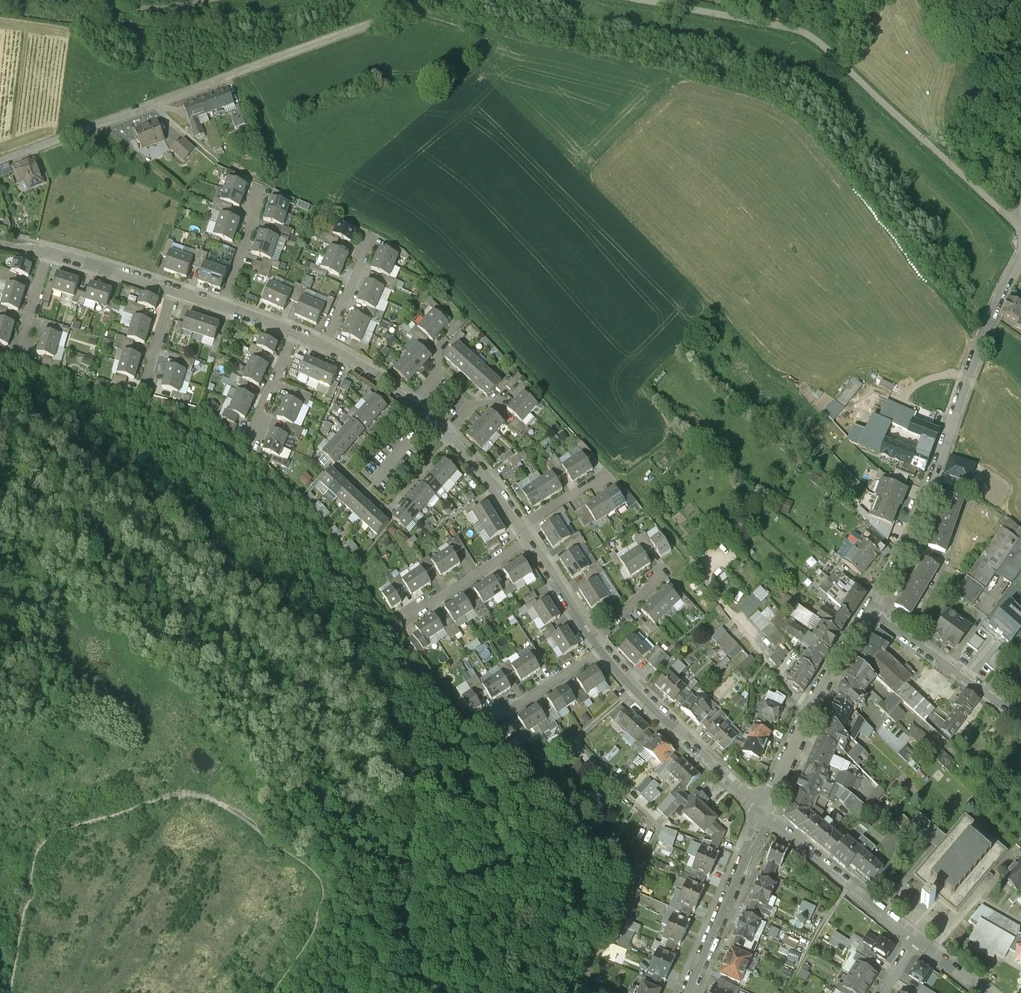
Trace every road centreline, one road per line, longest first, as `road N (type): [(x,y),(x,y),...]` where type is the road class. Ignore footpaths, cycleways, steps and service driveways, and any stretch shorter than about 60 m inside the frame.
road 1 (residential): [(424,0),(0,165)]
road 2 (unclassified): [(1020,223),(803,32),(643,0)]
road 3 (residential): [(866,609),(909,540),(986,327),(1020,258)]
road 4 (residential): [(763,811),(866,609)]
road 5 (residential): [(763,811),(605,649)]
road 6 (residential): [(763,811),(914,937)]
road 7 (residential): [(688,992),(763,811)]
road 8 (residential): [(1020,717),(866,609)]
road 9 (track): [(63,0),(150,11),(218,0)]
road 10 (residential): [(415,610),(532,538)]
road 11 (residential): [(174,282),(47,248)]
road 12 (residential): [(524,526),(450,428)]
road 13 (residential): [(502,712),(605,649)]
road 14 (residential): [(597,639),(532,538)]

